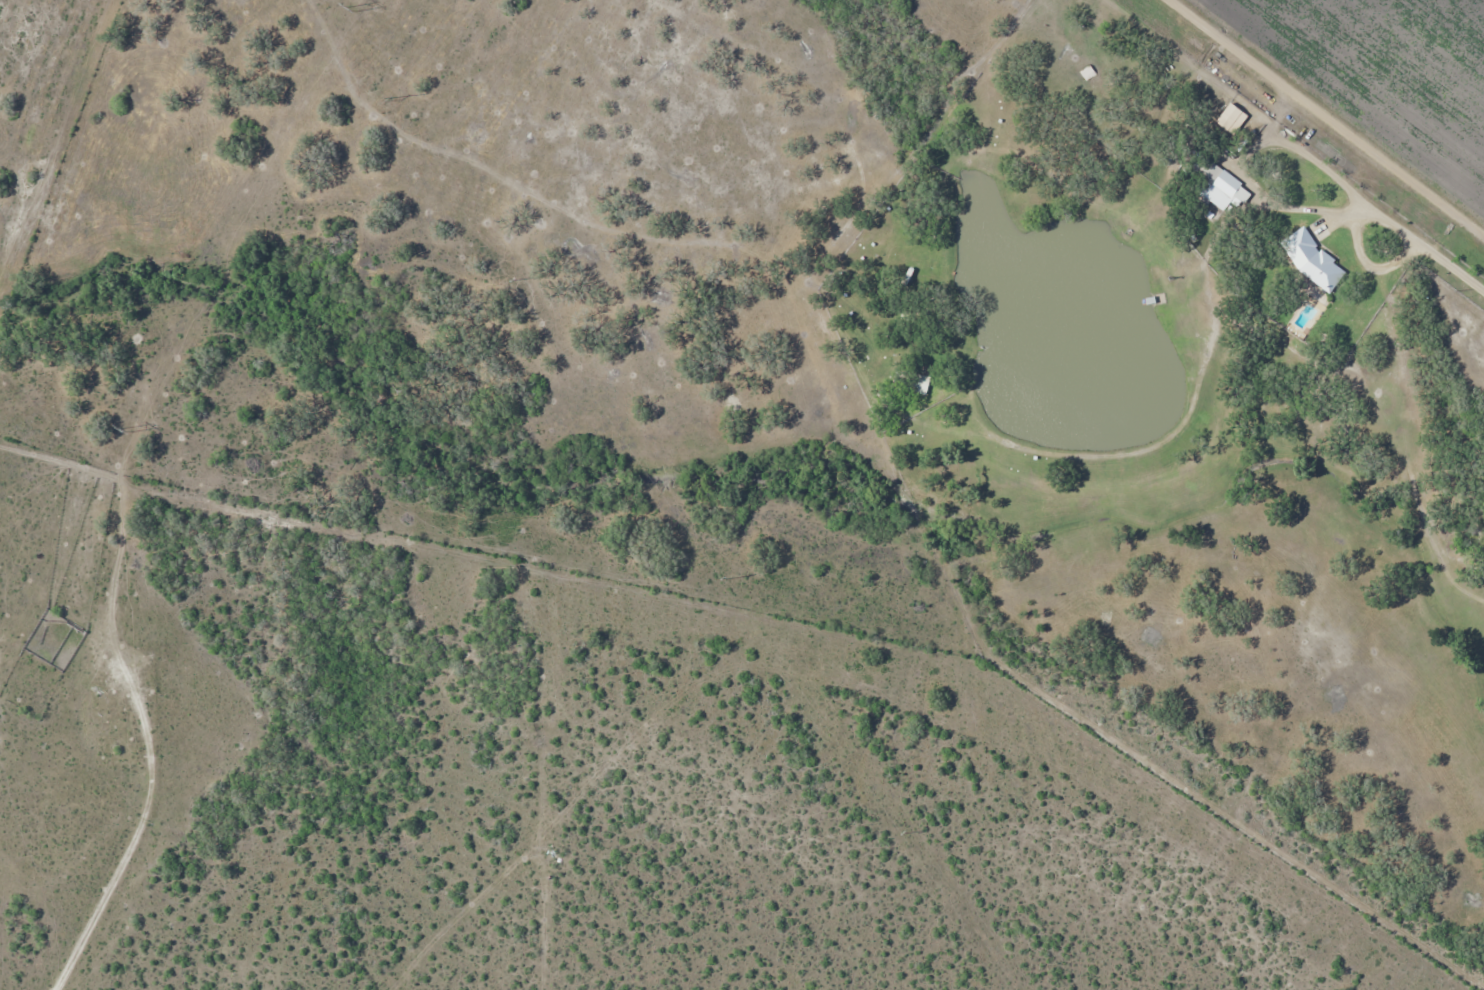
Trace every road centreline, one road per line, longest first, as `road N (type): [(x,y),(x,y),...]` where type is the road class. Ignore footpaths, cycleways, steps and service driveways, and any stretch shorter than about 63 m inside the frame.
road 1 (residential): [(1483,249),(1158,0)]

